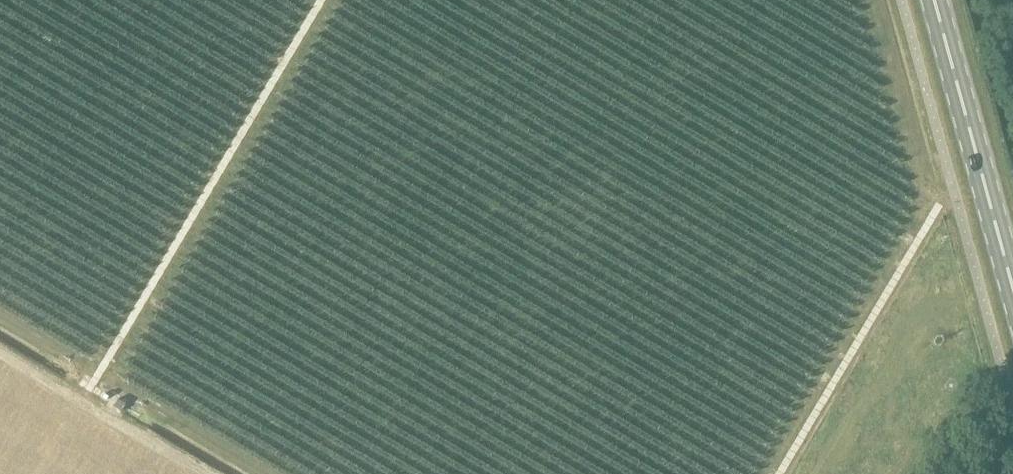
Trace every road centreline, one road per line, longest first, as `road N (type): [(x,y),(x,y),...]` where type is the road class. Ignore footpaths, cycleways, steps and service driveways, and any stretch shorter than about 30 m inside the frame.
road 1 (track): [(108,400),(89,389),(320,0)]
road 2 (secondary): [(1012,288),(934,0)]

